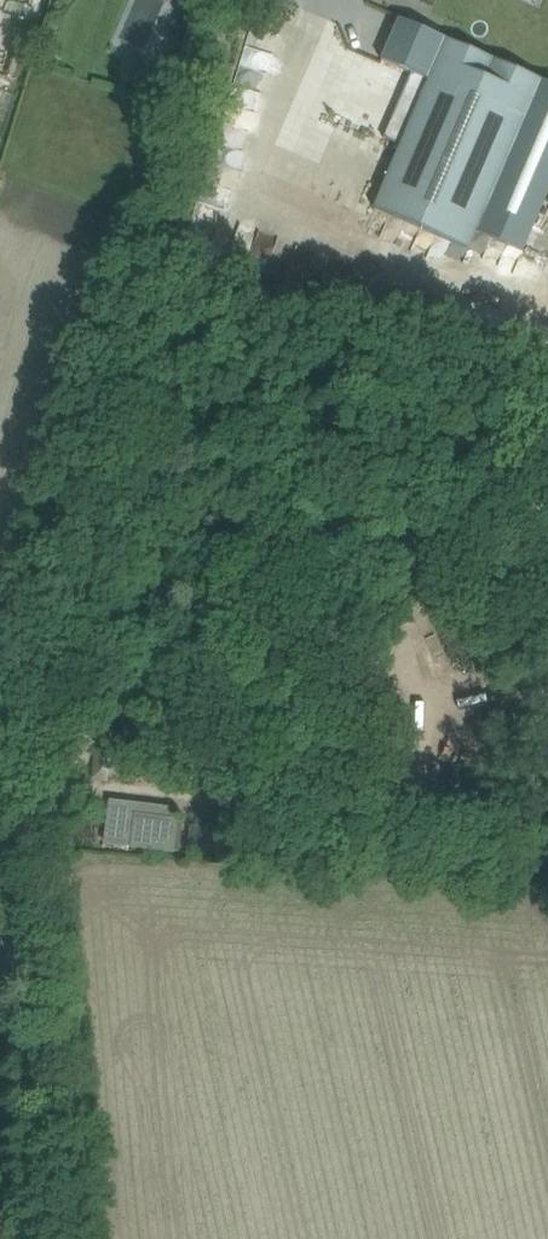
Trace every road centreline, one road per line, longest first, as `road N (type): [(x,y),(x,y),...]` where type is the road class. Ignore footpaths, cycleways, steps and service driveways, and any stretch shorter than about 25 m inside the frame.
road 1 (unclassified): [(0,679),(219,0)]
road 2 (track): [(0,826),(86,889),(106,1238)]

